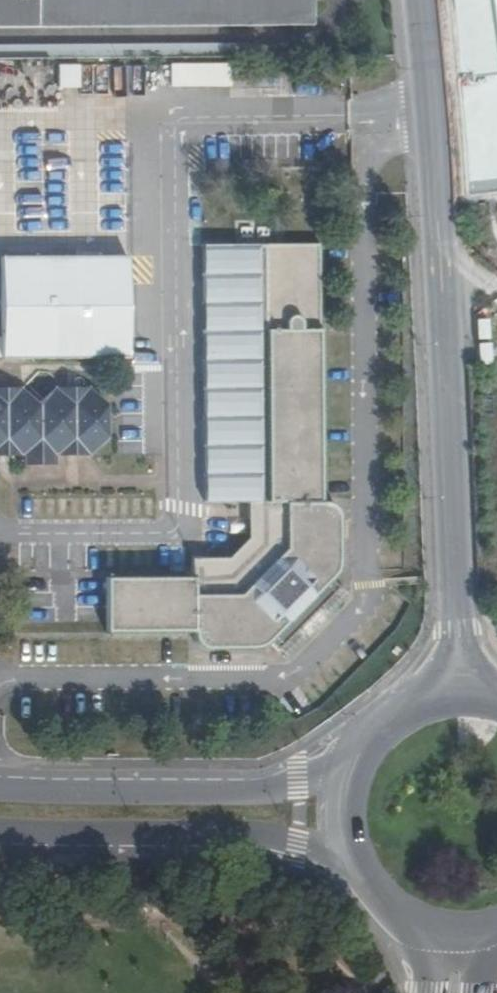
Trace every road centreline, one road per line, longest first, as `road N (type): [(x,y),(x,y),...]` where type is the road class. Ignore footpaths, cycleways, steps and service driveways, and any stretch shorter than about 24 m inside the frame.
road 1 (tertiary): [(413,0),(462,694)]
road 2 (tertiary): [(0,835),(251,835),(356,861)]
road 3 (tertiary): [(354,768),(255,791),(0,785)]
road 4 (tertiary): [(462,694),(397,714),(354,768)]

